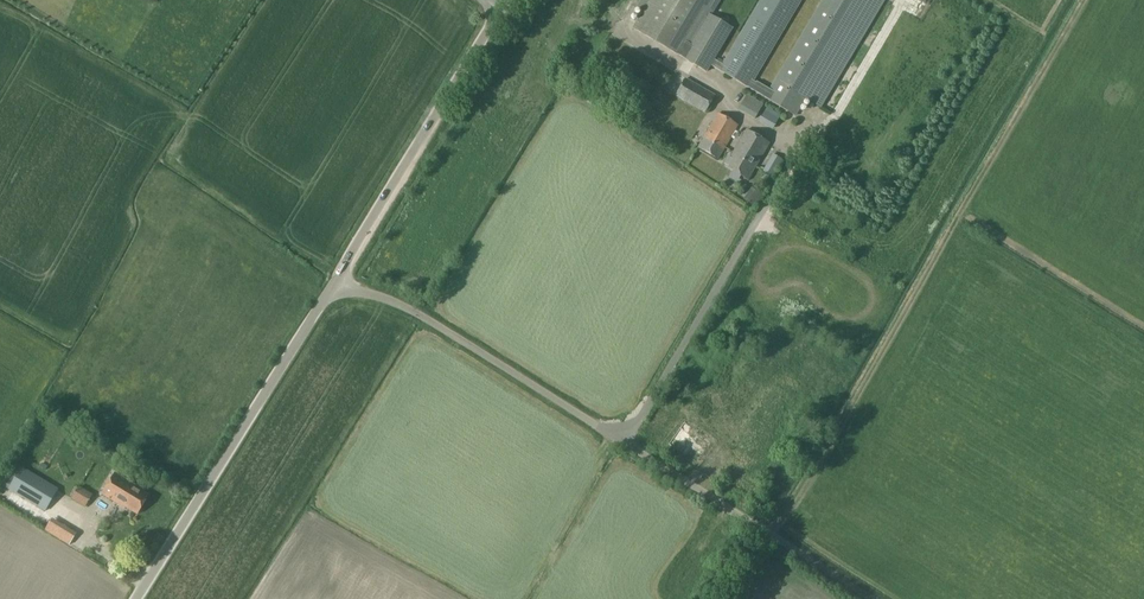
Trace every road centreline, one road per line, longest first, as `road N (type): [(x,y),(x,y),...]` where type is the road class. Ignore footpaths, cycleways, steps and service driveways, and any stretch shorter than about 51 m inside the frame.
road 1 (unclassified): [(872,598),(444,328),(334,282)]
road 2 (track): [(768,532),(784,517),(1083,0)]
road 3 (unclassified): [(334,282),(135,598)]
road 4 (unclassified): [(502,7),(334,282)]

